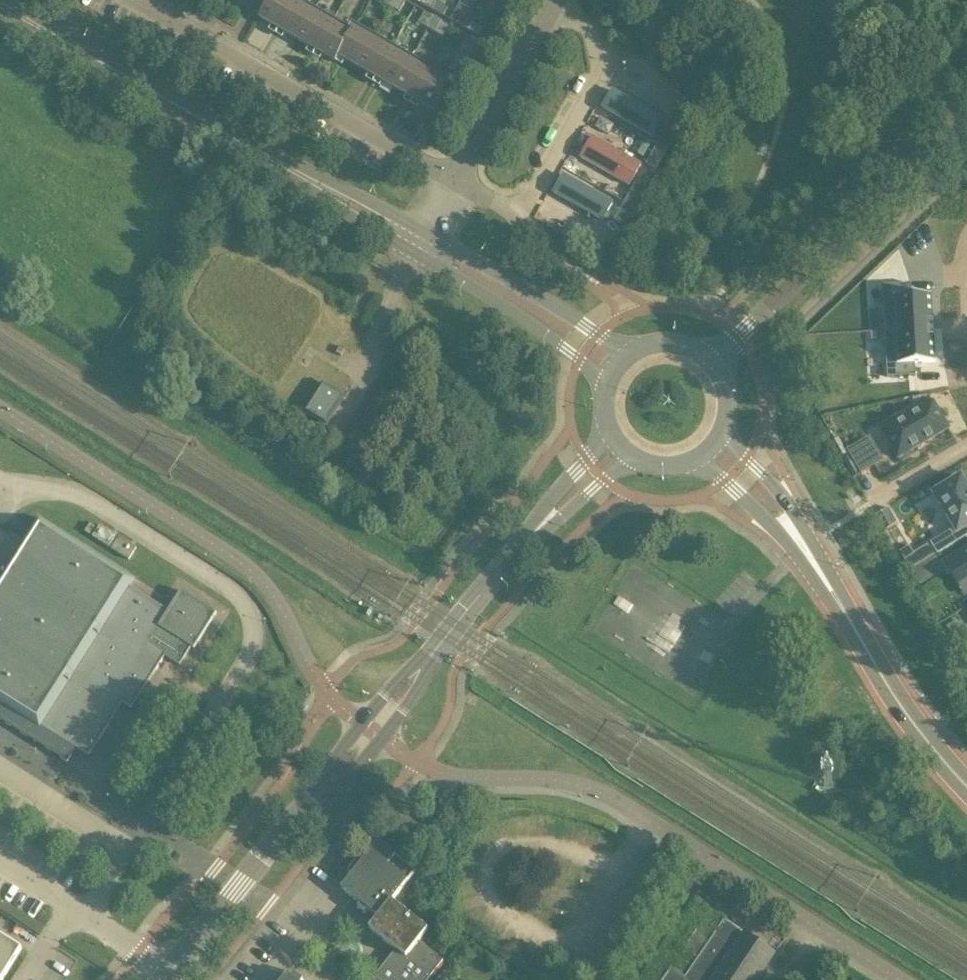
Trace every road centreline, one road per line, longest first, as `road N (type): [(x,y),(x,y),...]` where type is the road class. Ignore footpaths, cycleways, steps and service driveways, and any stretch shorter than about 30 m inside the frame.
road 1 (unclassified): [(897,979),(599,793),(427,770),(371,730)]
road 2 (unclassified): [(371,730),(327,692),(272,595),(242,563),(0,408)]
road 3 (tertiary): [(421,243),(0,4)]
road 4 (tertiary): [(966,783),(908,718),(790,521),(713,452)]
road 5 (tertiary): [(371,730),(570,497),(622,449)]
road 6 (residential): [(453,182),(149,0)]
road 7 (tertiary): [(165,979),(371,730)]
road 8 (residential): [(453,182),(504,208),(527,201),(553,163),(607,48),(561,0)]
road 9 (tertiary): [(713,362),(941,146)]
road 10 (tertiary): [(621,368),(421,243)]
road 11 (residential): [(453,182),(560,0)]

